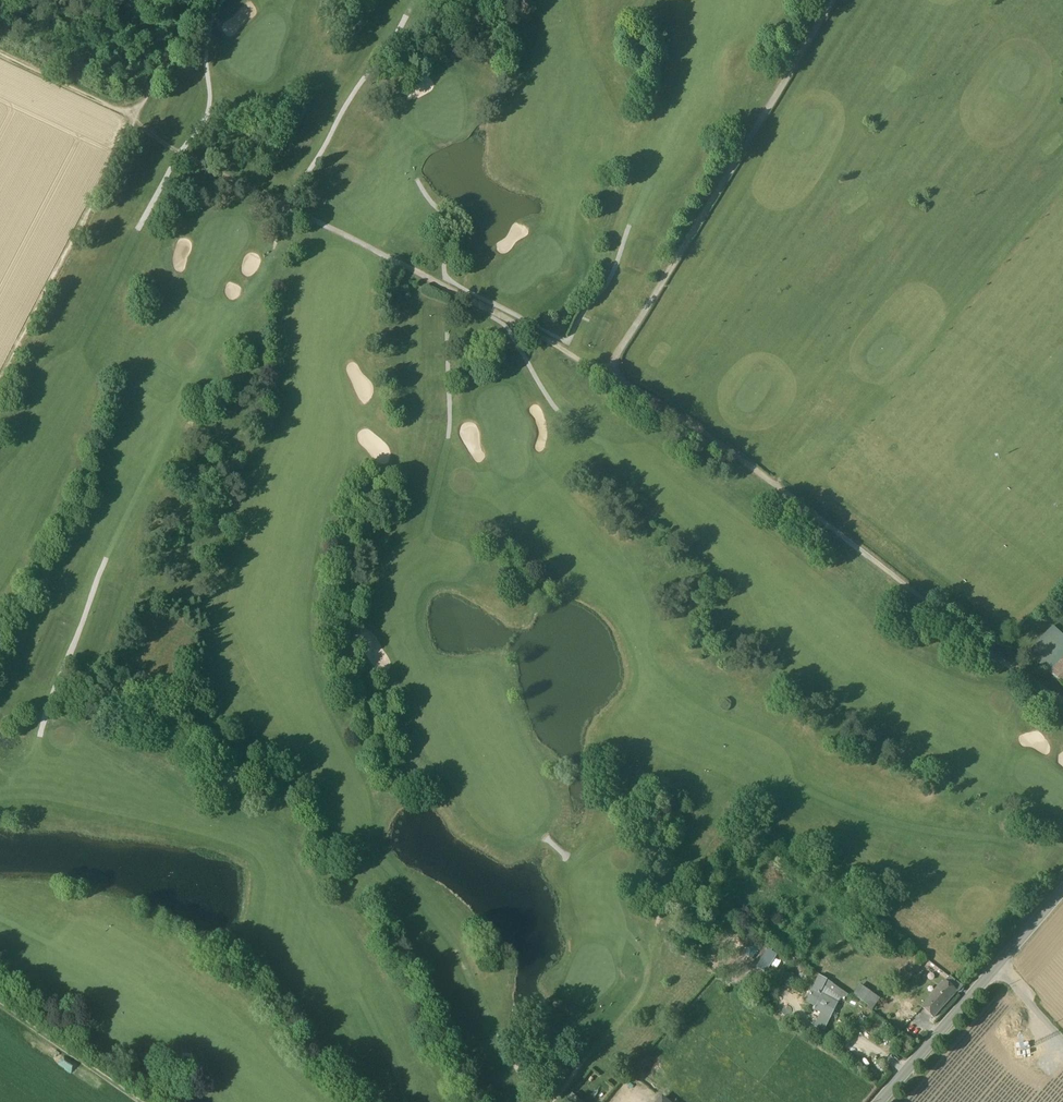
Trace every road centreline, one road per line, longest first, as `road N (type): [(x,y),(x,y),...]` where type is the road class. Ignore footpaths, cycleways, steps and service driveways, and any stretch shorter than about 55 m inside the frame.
road 1 (track): [(0,392),(142,121),(163,141),(652,398),(1062,708)]
road 2 (track): [(0,49),(142,121),(202,0)]
road 3 (secondary): [(995,967),(880,1101)]
road 4 (track): [(136,1101),(0,1008)]

